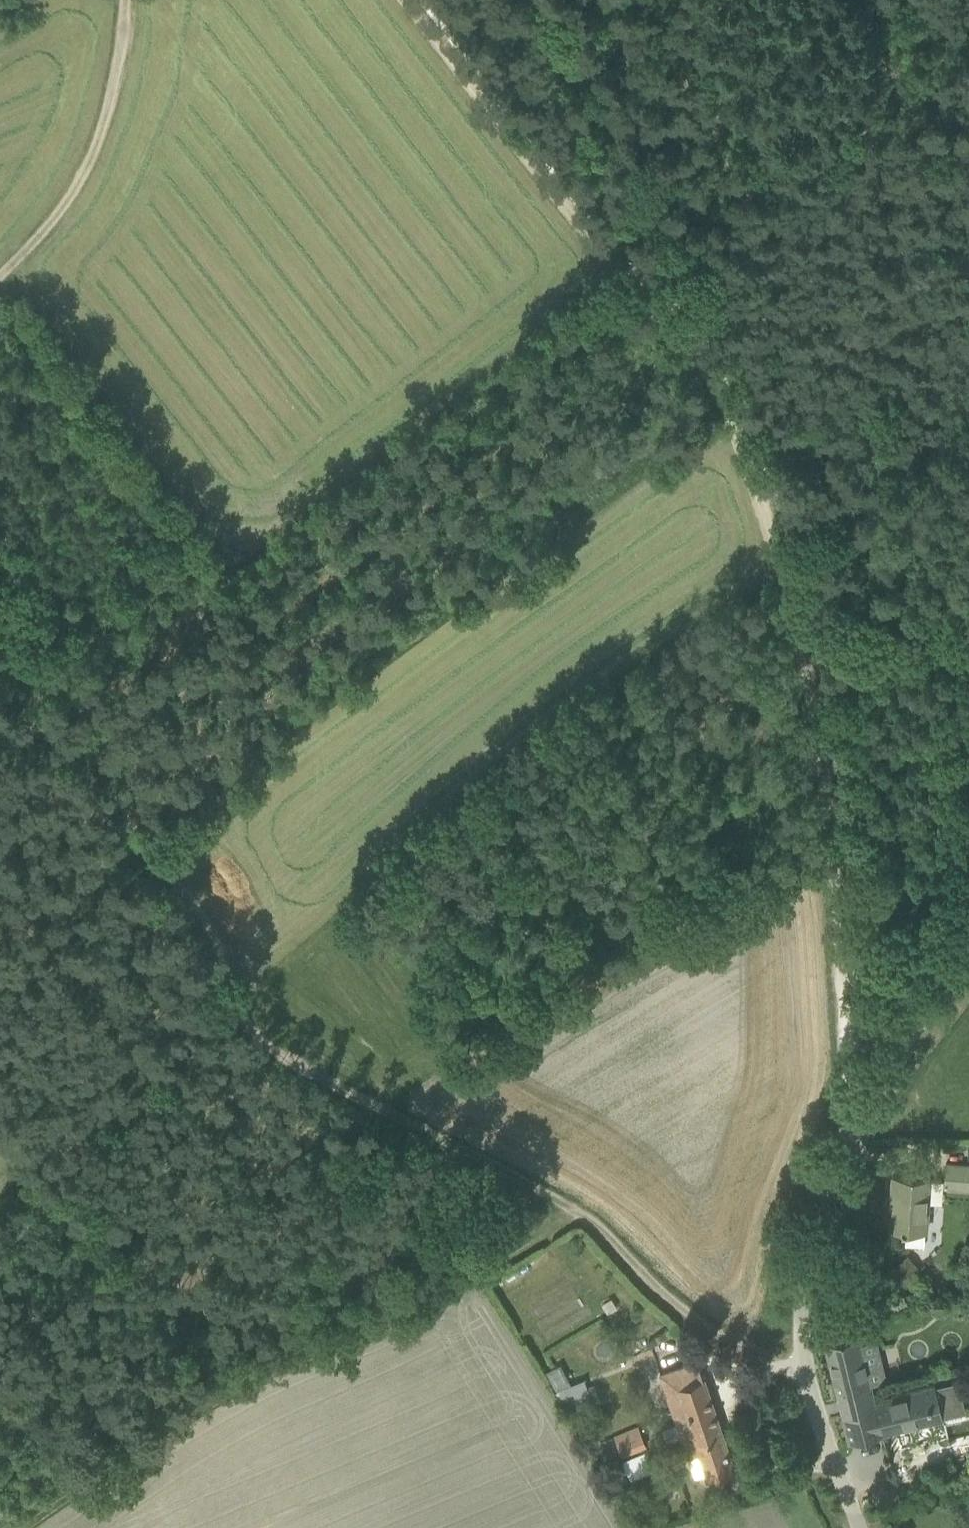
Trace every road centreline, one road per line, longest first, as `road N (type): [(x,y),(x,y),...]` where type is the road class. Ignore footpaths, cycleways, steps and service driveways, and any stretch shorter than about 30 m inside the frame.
road 1 (track): [(845,1134),(824,780),(784,572),(740,435),(686,339)]
road 2 (track): [(576,1212),(342,1090),(253,1031),(203,920),(0,692)]
road 3 (track): [(78,781),(677,319)]
road 4 (track): [(20,1527),(240,1386),(373,1331),(576,1212)]
road 5 (track): [(686,339),(581,223),(405,0)]
road 6 (unclassified): [(859,1527),(803,1370),(801,1325),(810,1230),(855,1112)]
road 7 (track): [(678,275),(761,176),(931,32),(968,12)]
road 8 (track): [(686,339),(678,275),(661,235),(537,0)]
road 9 (track): [(234,1003),(0,1215)]
road 10 (track): [(0,275),(56,220),(99,142),(123,0)]
road 11 (track): [(576,1212),(605,1229),(641,1277),(712,1329),(803,1370)]
road 12 (unclassified): [(968,966),(855,1112)]

